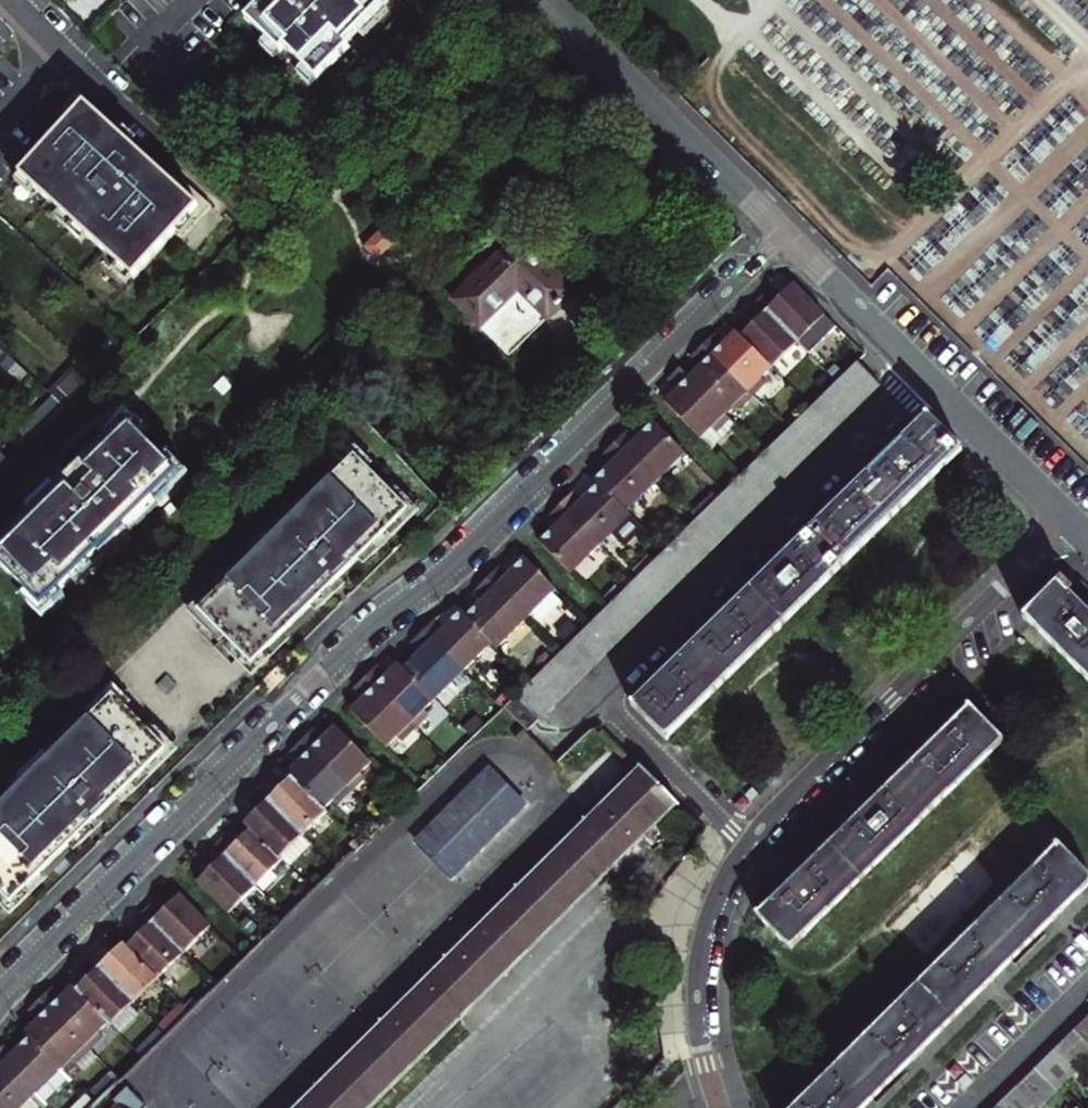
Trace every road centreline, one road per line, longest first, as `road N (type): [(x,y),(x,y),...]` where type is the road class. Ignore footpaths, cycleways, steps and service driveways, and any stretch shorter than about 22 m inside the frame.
road 1 (residential): [(0,993),(355,639),(485,535),(783,233)]
road 2 (residential): [(748,843),(597,694),(924,374)]
road 3 (residential): [(1067,516),(748,843)]
road 4 (residential): [(783,233),(546,0)]
road 5 (residential): [(748,843),(718,892),(697,980),(700,1039),(722,1107)]
road 6 (residential): [(1067,516),(924,374)]
road 7 (residential): [(924,374),(783,233)]
road 8 (residential): [(964,1107),(1087,986)]

